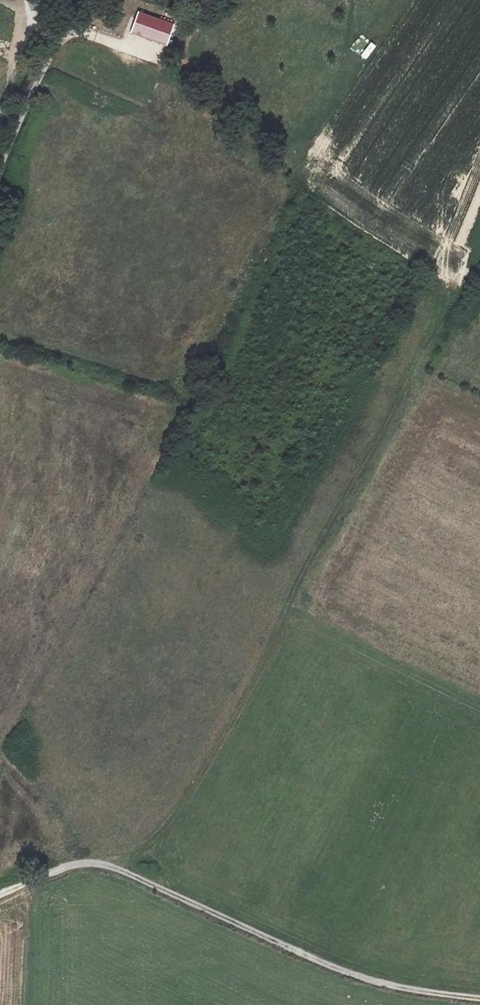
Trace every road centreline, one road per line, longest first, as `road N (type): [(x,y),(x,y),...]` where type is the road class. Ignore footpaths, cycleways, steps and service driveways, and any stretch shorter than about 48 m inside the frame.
road 1 (track): [(0,894),(66,867),(107,866),(339,970),(479,998)]
road 2 (unclassified): [(78,0),(0,165)]

